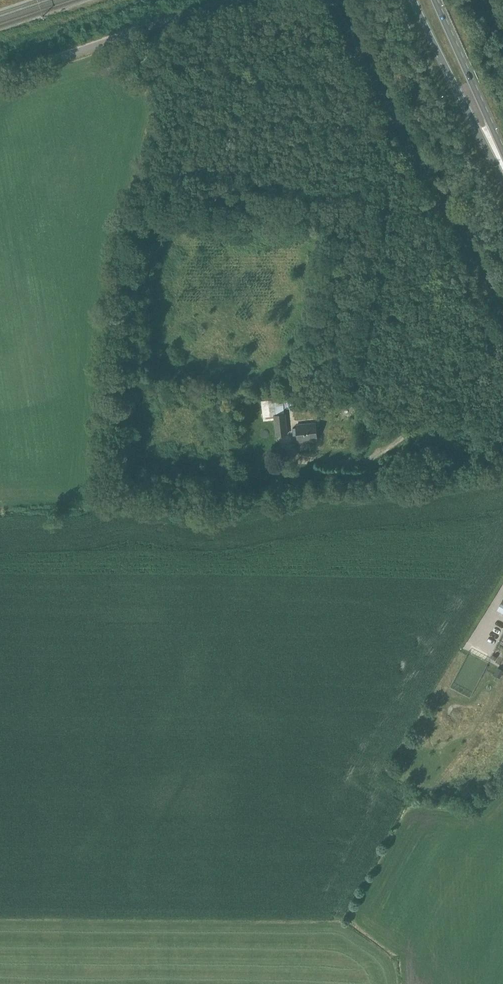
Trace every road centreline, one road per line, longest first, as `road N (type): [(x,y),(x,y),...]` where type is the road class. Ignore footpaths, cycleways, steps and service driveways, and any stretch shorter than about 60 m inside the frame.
road 1 (unclassified): [(502,322),(331,0)]
road 2 (track): [(304,454),(357,460),(379,453),(419,415),(442,267),(455,233)]
road 3 (unclassified): [(0,78),(233,0)]
road 4 (primary): [(416,0),(502,174)]
road 5 (primary): [(502,154),(438,0)]

